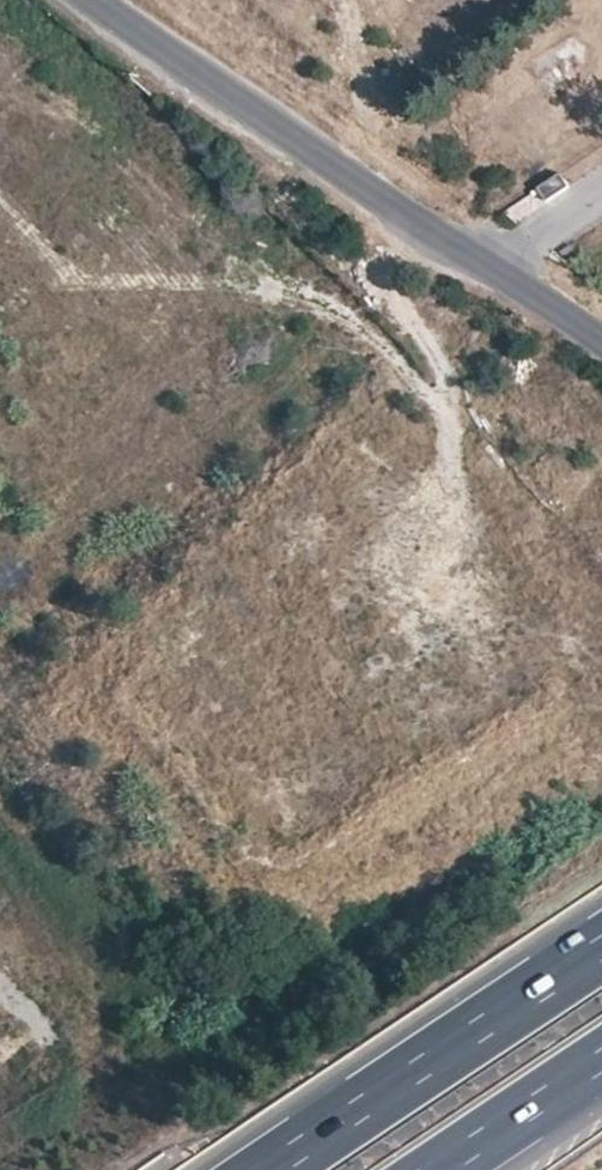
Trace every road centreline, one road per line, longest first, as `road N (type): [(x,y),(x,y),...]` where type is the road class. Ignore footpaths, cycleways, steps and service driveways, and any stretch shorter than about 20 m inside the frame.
road 1 (tertiary): [(601,337),(96,0)]
road 2 (motorway): [(601,944),(266,1169)]
road 3 (unknown): [(459,0),(371,88),(277,124)]
road 4 (motorway): [(438,1169),(601,1059)]

